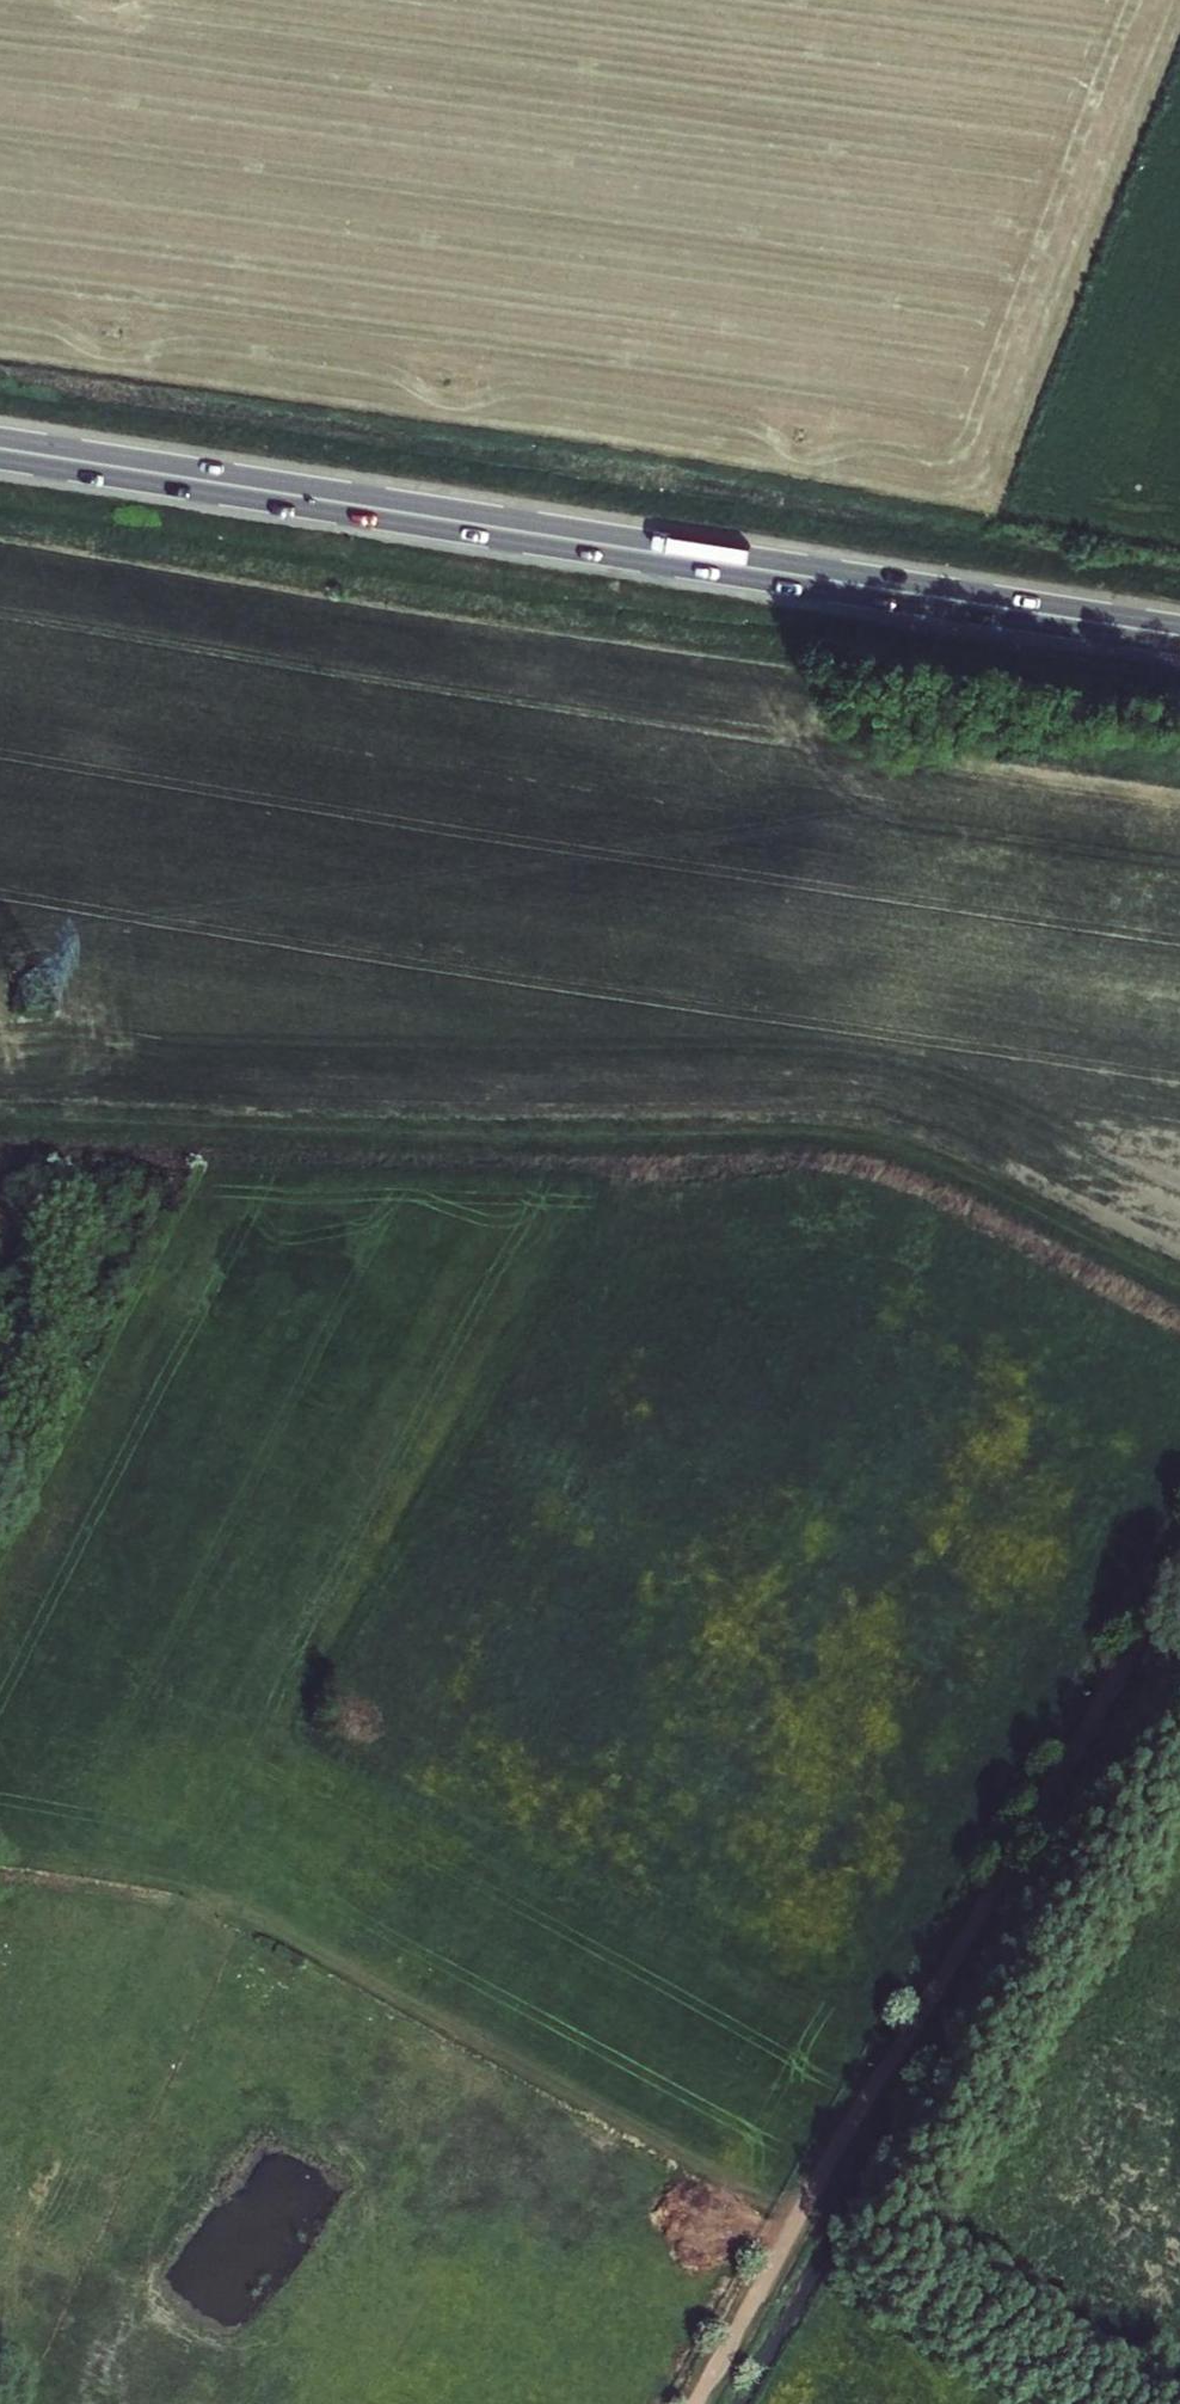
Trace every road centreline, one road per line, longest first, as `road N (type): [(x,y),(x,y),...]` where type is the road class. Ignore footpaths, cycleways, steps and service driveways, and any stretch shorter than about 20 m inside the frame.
road 1 (track): [(1179,1272),(1068,1215),(808,1133),(492,1138),(0,1116)]
road 2 (trunk): [(0,449),(1179,635)]

